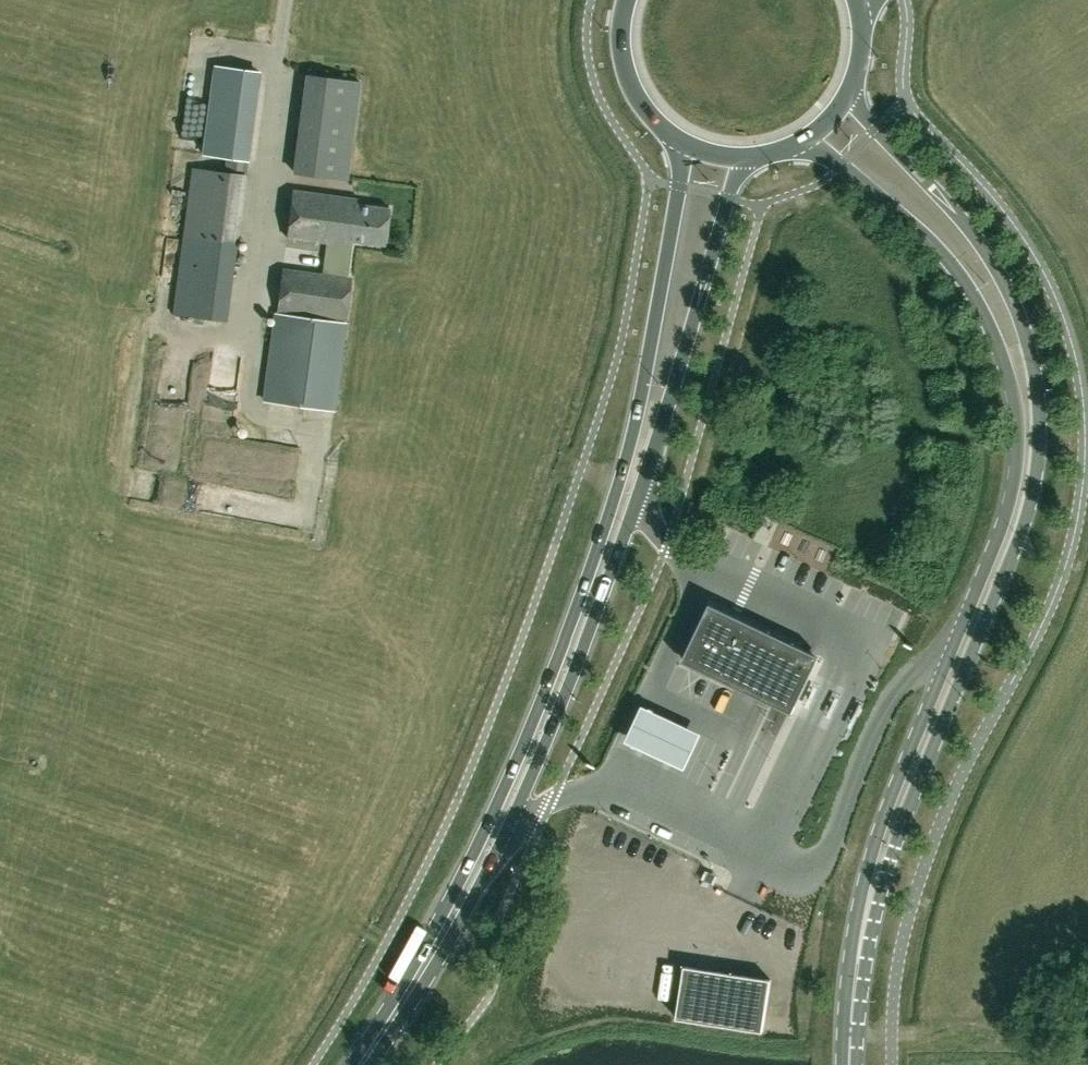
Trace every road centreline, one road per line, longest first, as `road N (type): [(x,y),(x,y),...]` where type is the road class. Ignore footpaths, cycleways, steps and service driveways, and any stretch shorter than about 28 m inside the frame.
road 1 (primary): [(858,964),(906,813),(1020,536),(1040,432),(1031,353),(1001,276),(850,90)]
road 2 (primary): [(798,143),(840,165),(958,273),(998,346),(1019,433),(1005,519),(874,846),(852,943),(858,964)]
road 3 (primary): [(403,1001),(421,989),(465,913),(557,713),(638,498),(731,192),(750,157)]
road 4 (primary): [(678,139),(680,186),(660,304),(618,489),(515,764),(404,980),(403,1001)]
road 5 (primary): [(626,0),(621,38),(629,81),(678,139)]

